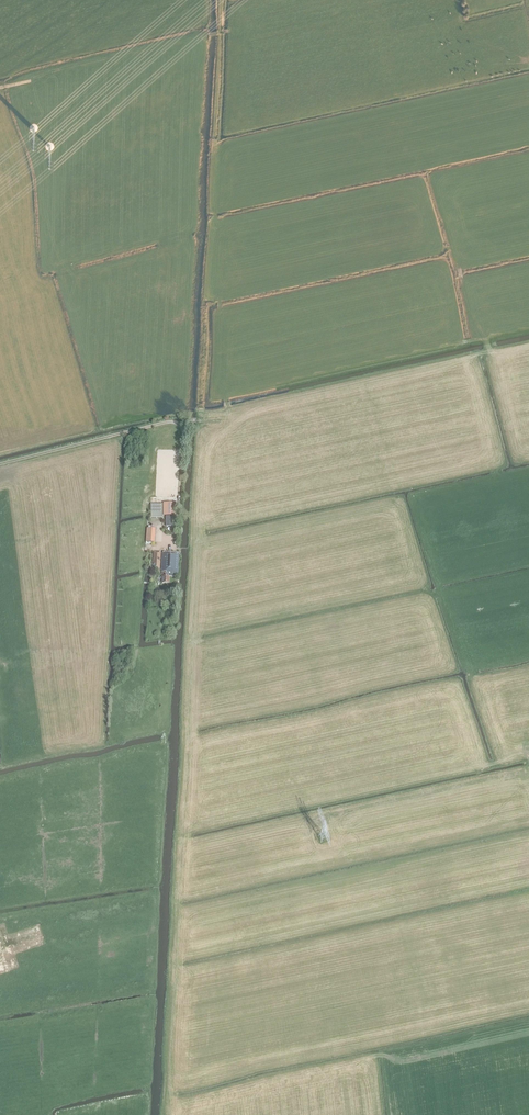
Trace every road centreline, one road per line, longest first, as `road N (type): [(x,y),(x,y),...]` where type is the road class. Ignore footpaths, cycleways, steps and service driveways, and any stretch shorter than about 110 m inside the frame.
road 1 (track): [(221,0),(215,139)]

